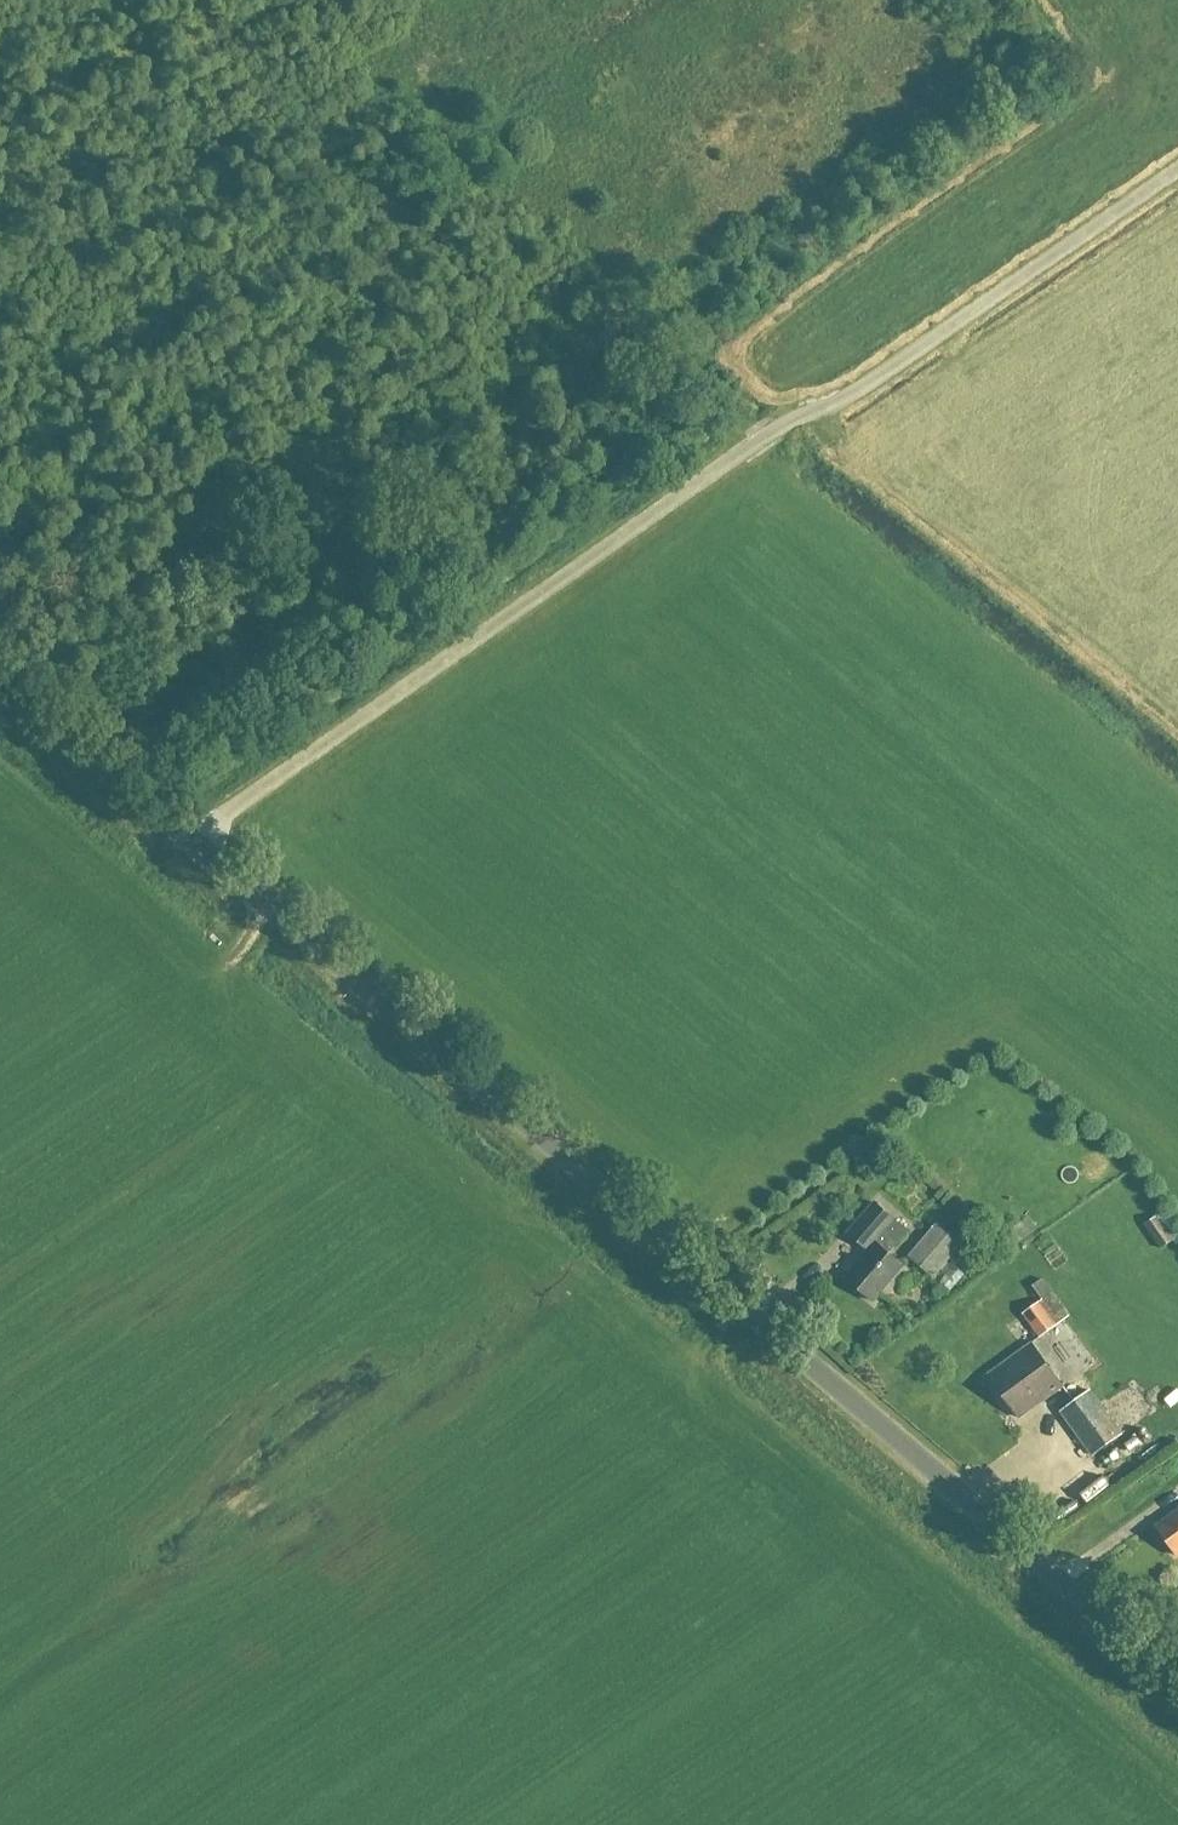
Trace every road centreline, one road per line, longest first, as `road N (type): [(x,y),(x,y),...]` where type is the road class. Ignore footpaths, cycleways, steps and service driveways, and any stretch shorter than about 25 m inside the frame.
road 1 (unclassified): [(1177,1681),(0,682)]

